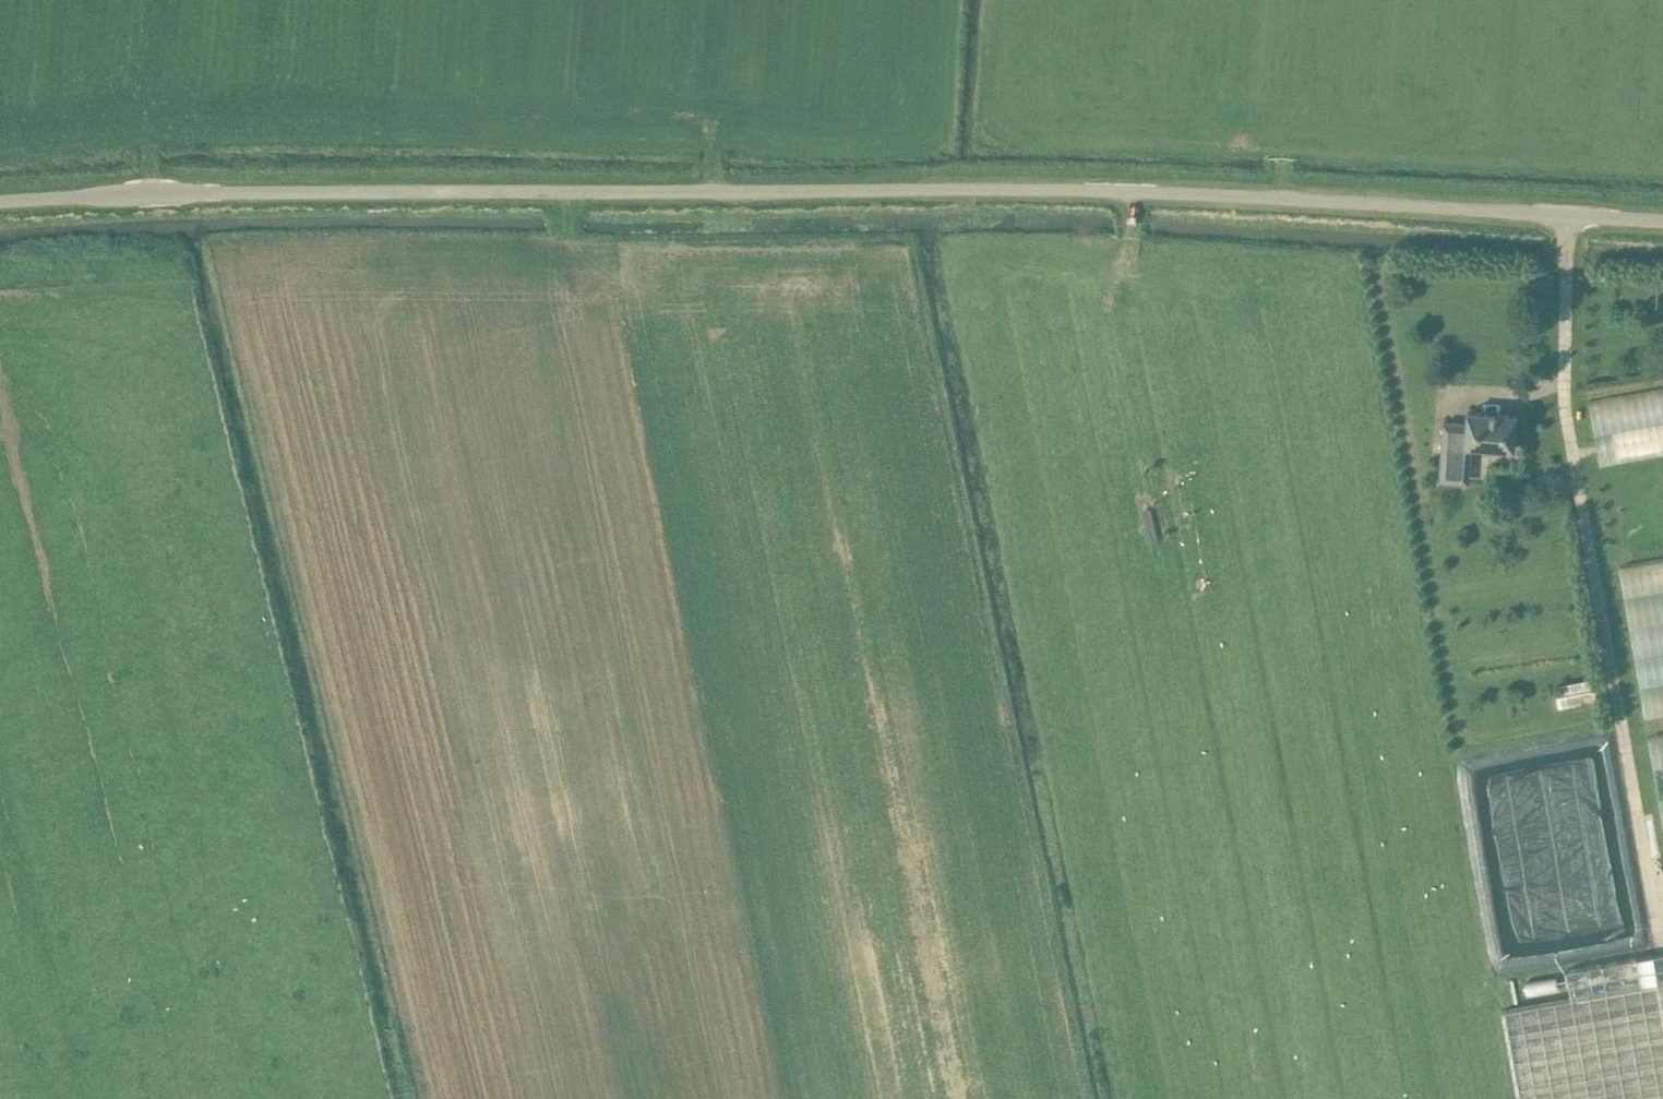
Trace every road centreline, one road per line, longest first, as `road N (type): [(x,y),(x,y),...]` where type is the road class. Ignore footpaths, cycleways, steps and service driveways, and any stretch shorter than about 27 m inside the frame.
road 1 (unclassified): [(1662,223),(1336,200),(972,189),(166,195),(0,205)]

